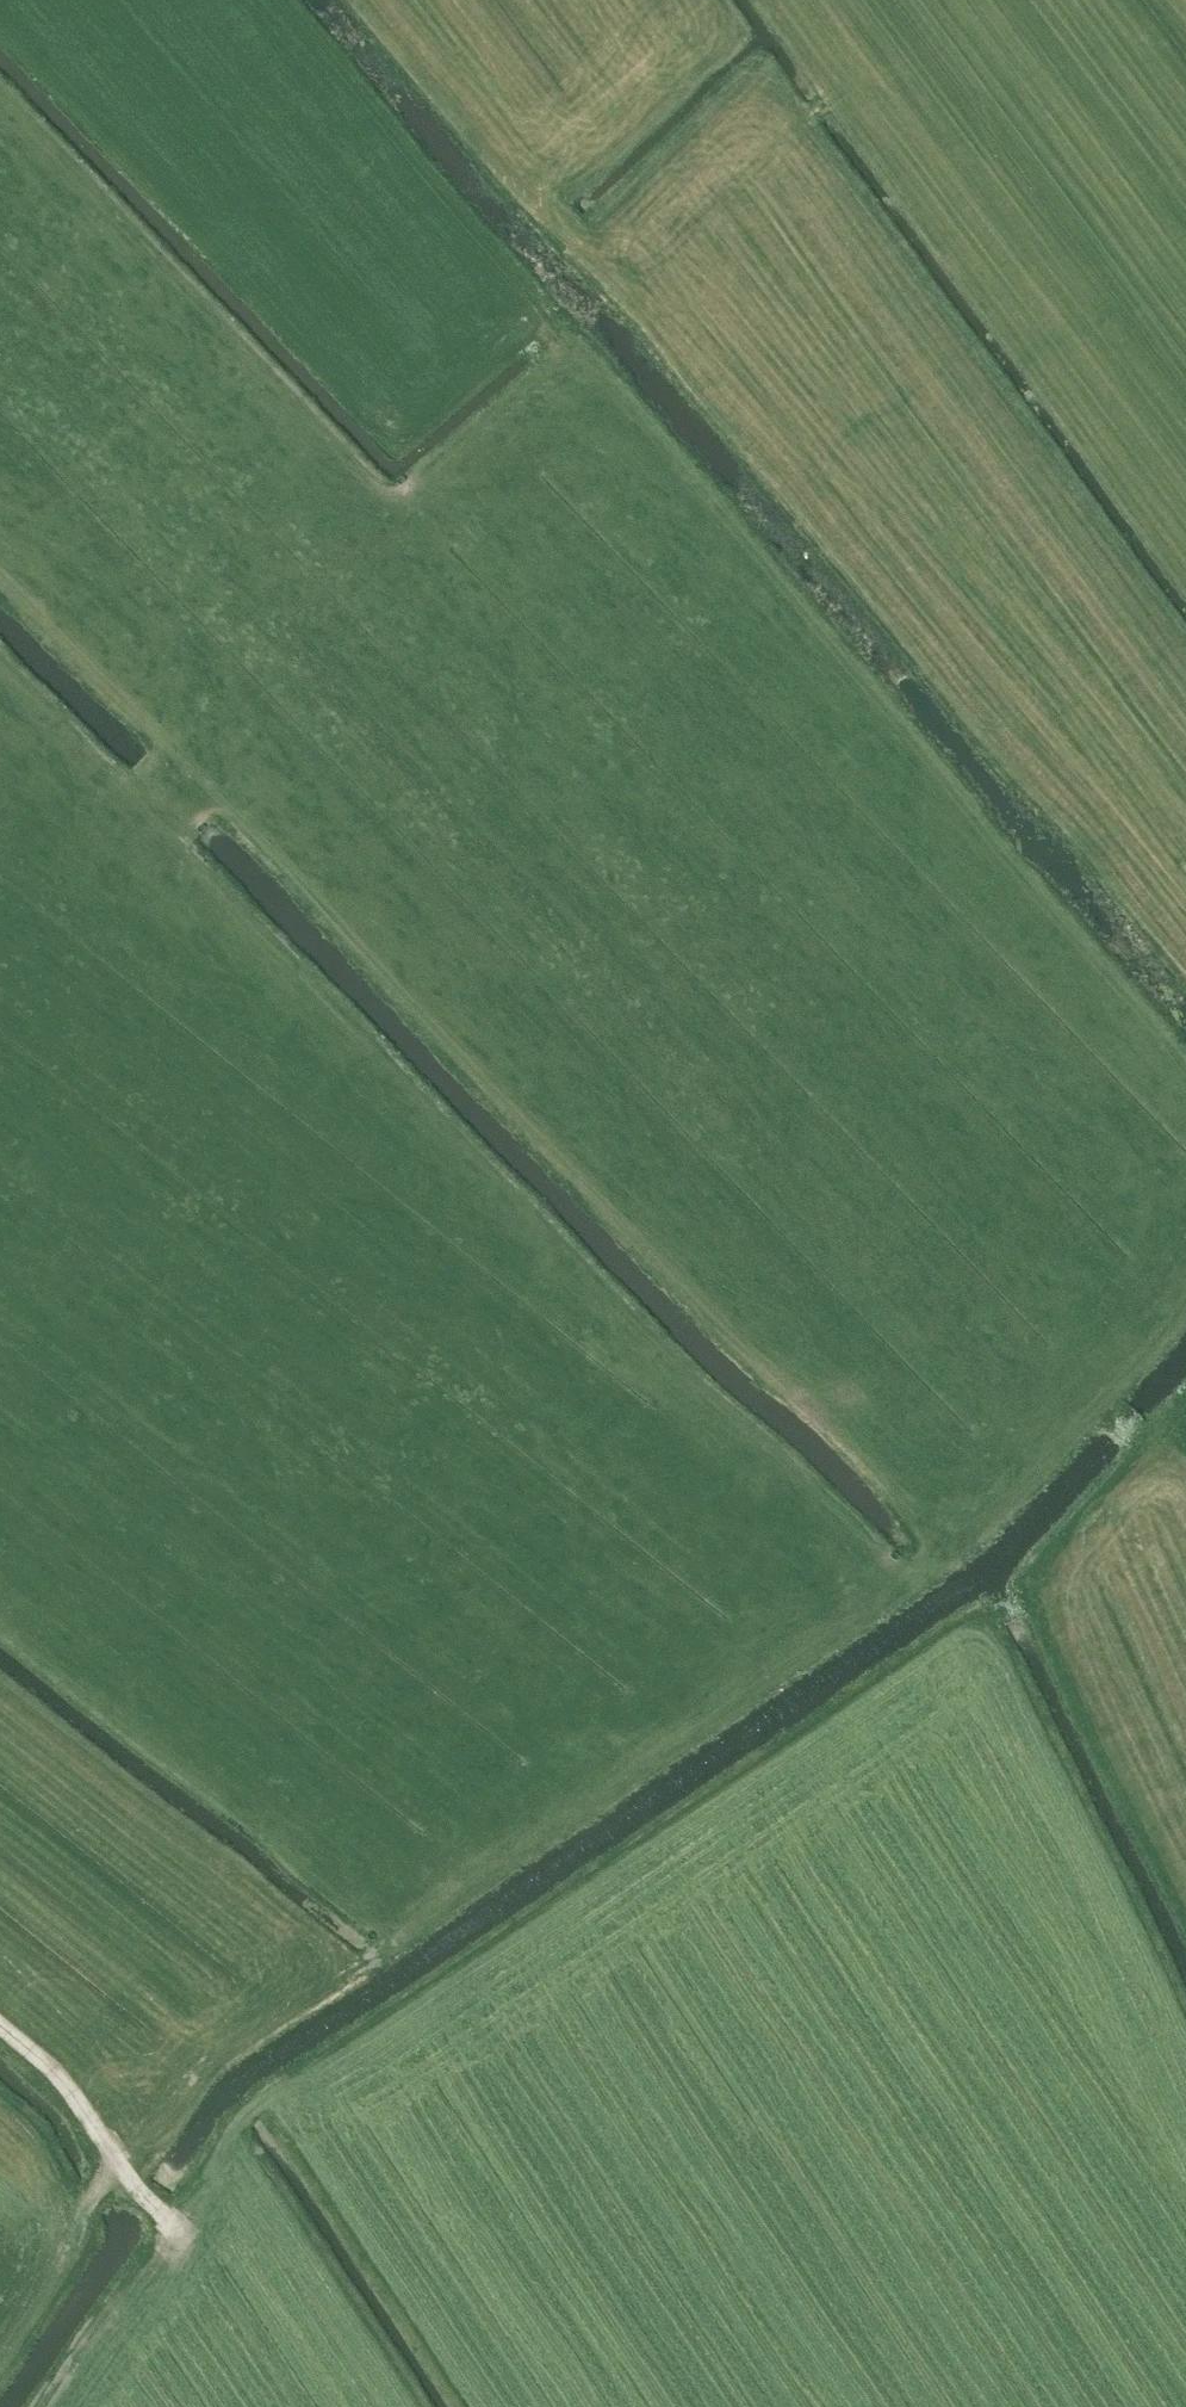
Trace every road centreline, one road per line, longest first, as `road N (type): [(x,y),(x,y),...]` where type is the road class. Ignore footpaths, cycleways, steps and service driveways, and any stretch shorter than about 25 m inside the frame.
road 1 (track): [(0,666),(290,965)]
road 2 (track): [(299,2081),(232,2124),(215,2204),(67,2406)]
road 3 (track): [(0,2029),(54,2073),(109,2153),(193,2238)]

